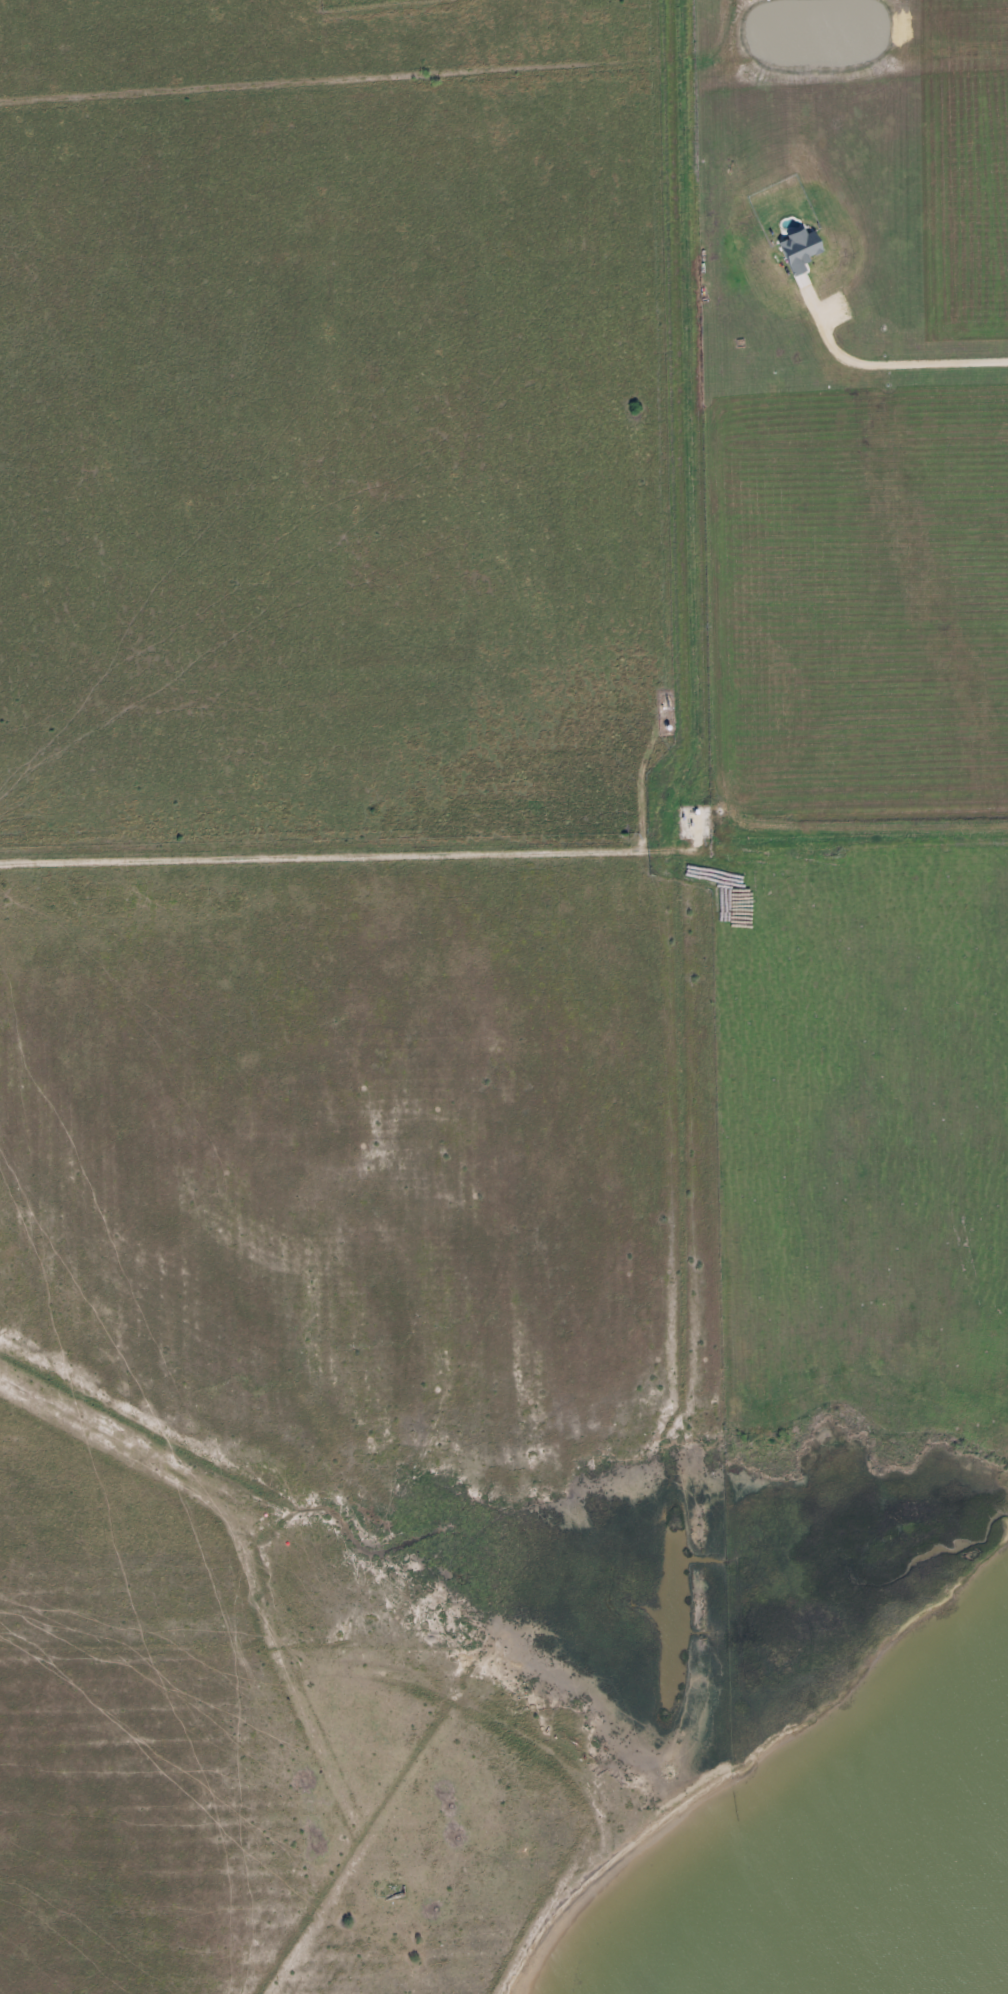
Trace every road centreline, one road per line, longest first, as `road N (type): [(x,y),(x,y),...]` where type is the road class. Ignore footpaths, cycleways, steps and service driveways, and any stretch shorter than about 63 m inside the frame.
road 1 (track): [(698,854),(0,874)]

